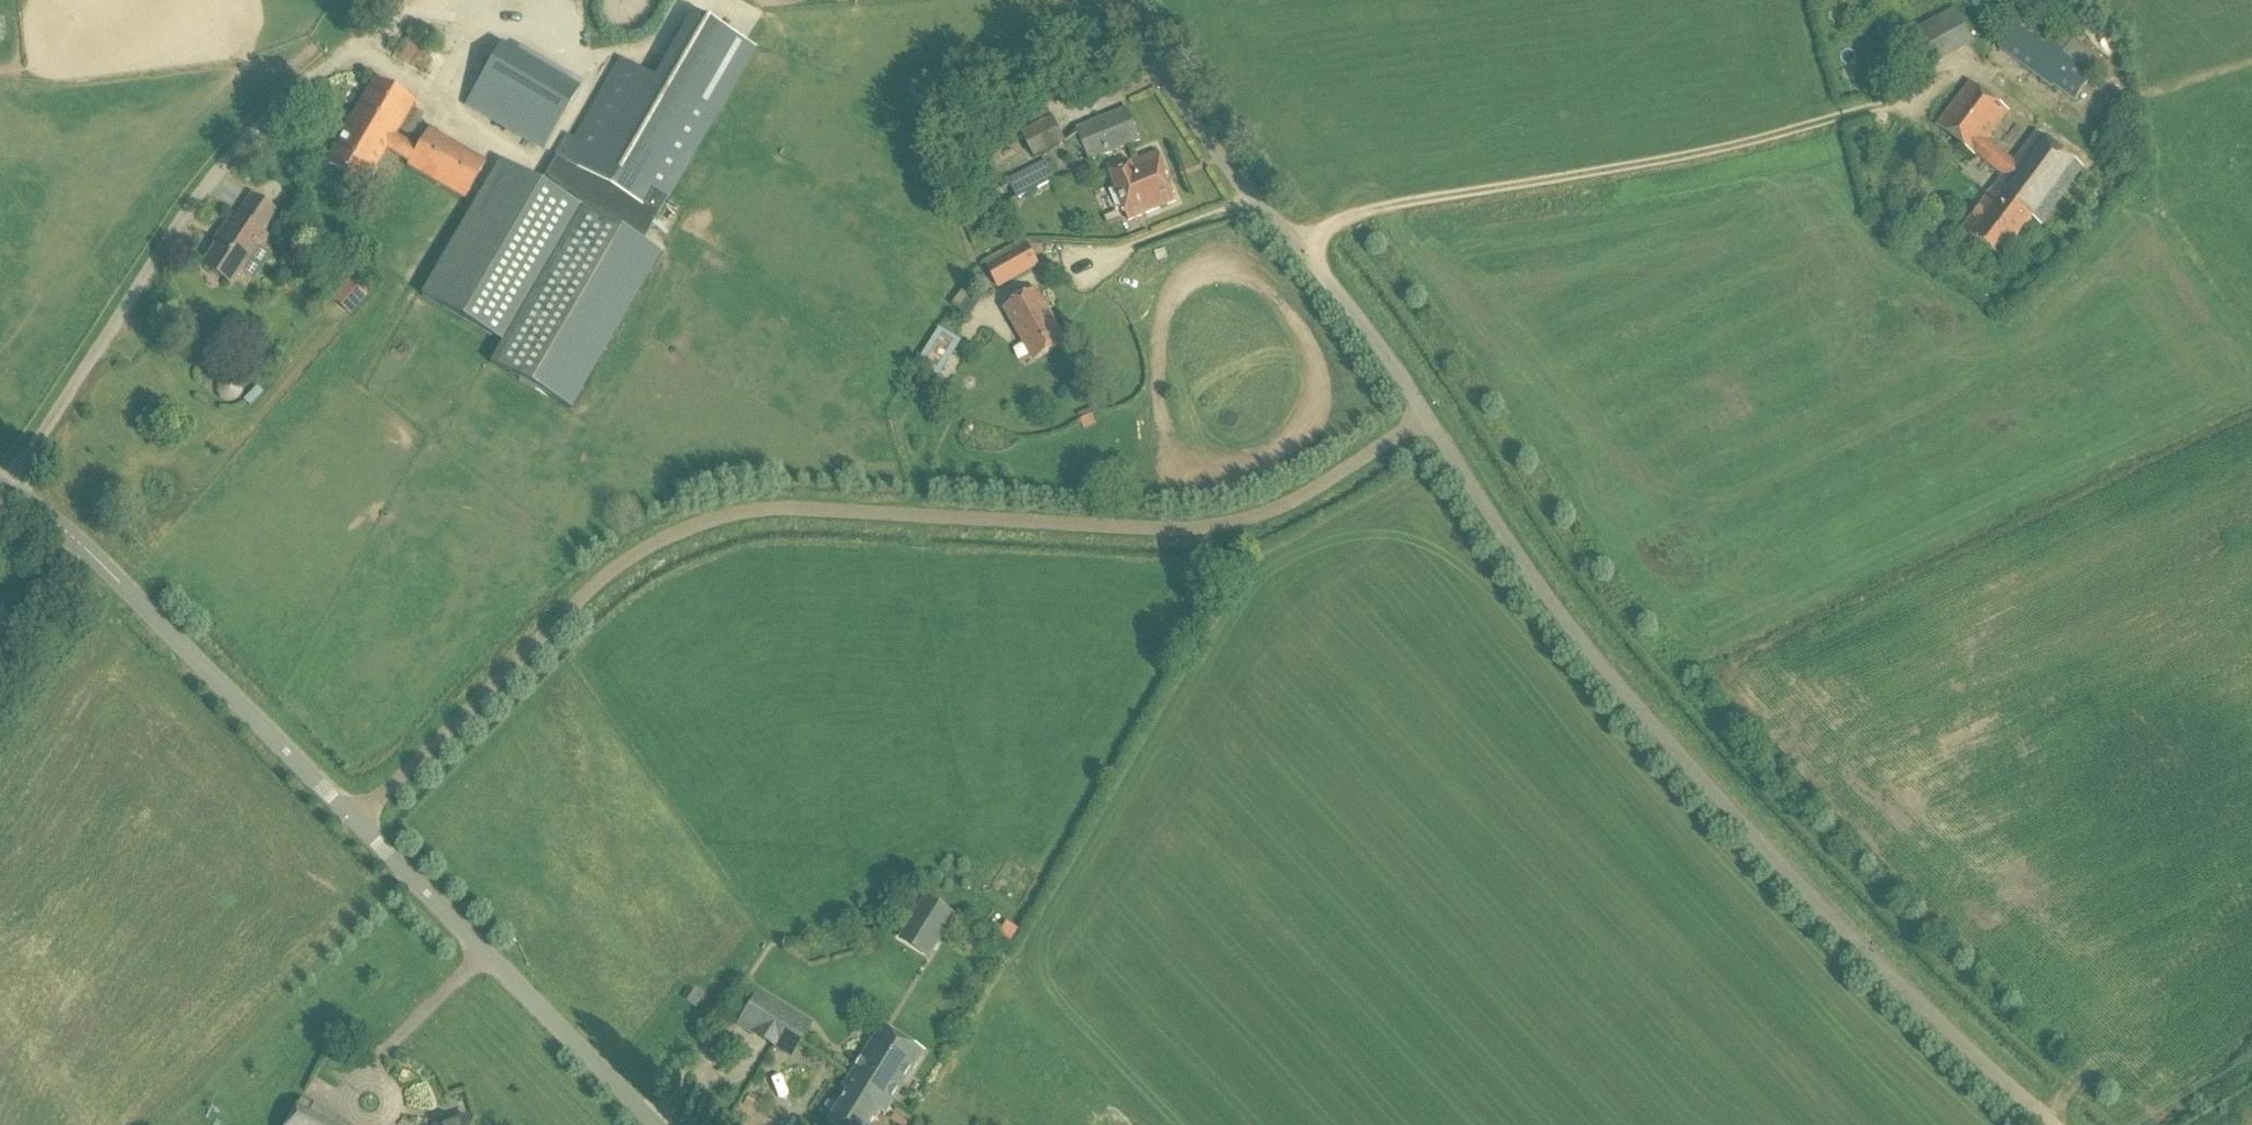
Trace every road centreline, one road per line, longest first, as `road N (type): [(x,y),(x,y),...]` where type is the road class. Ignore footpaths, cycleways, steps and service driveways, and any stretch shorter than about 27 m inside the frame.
road 1 (unclassified): [(356,826),(589,590),(644,550),(700,524),(769,508),(1203,527),(1297,499),(1427,416)]
road 2 (unclassified): [(2053,1124),(1920,1005),(1692,771),(1527,568),(1427,416)]
road 3 (unclassified): [(356,826),(5,485)]
road 4 (unclassified): [(647,1124),(356,826)]

